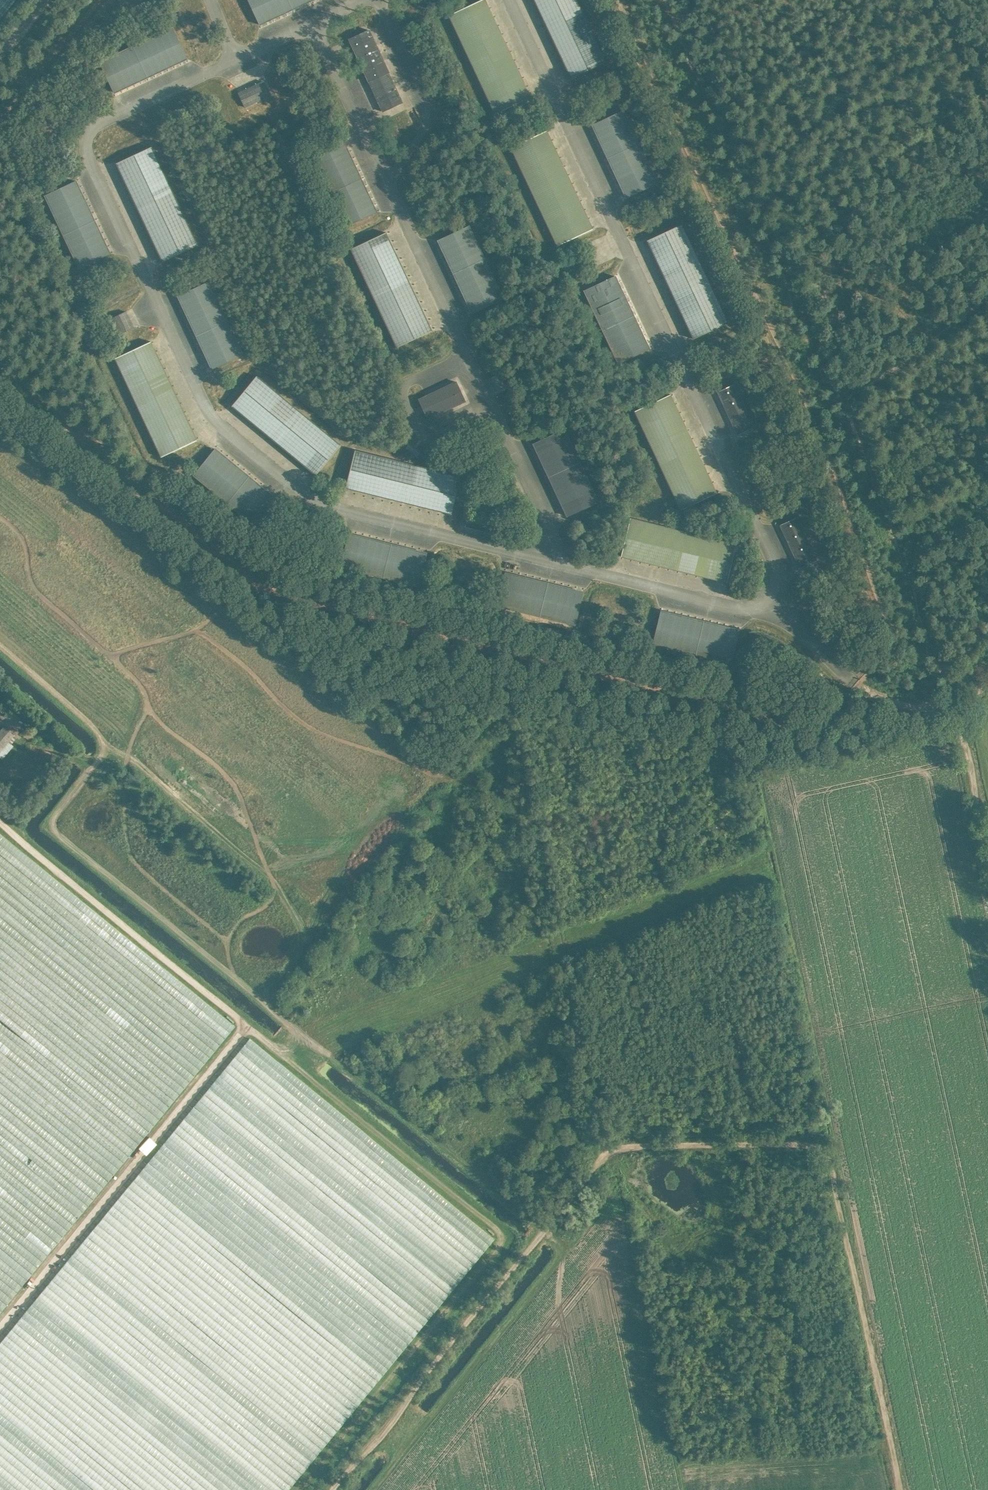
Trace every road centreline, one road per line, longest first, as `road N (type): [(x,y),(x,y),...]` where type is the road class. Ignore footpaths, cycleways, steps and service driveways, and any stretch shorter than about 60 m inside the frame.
road 1 (track): [(956,708),(912,615),(840,407),(651,0)]
road 2 (track): [(610,1151),(827,1147),(900,1489)]
road 3 (track): [(895,636),(864,675),(807,722),(539,658)]
road 4 (track): [(374,1489),(565,1246),(545,1231)]
road 5 (track): [(334,1489),(543,1234)]
road 6 (track): [(539,658),(283,599),(246,604)]
road 7 (track): [(854,399),(987,293)]
road 8 (track): [(987,853),(956,708)]
road 9 (track): [(931,0),(987,117)]

